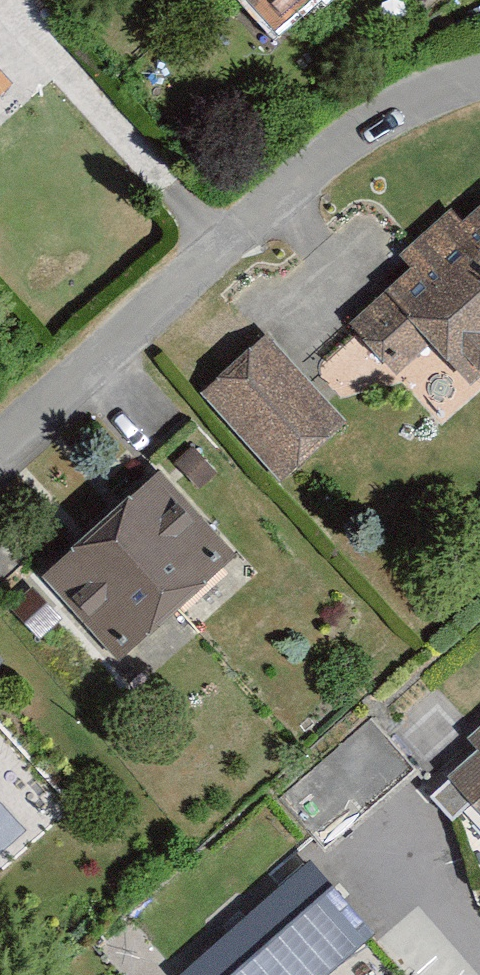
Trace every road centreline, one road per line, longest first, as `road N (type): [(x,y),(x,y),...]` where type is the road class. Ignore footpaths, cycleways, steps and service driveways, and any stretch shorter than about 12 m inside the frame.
road 1 (residential): [(0,430),(356,117),(479,76)]

